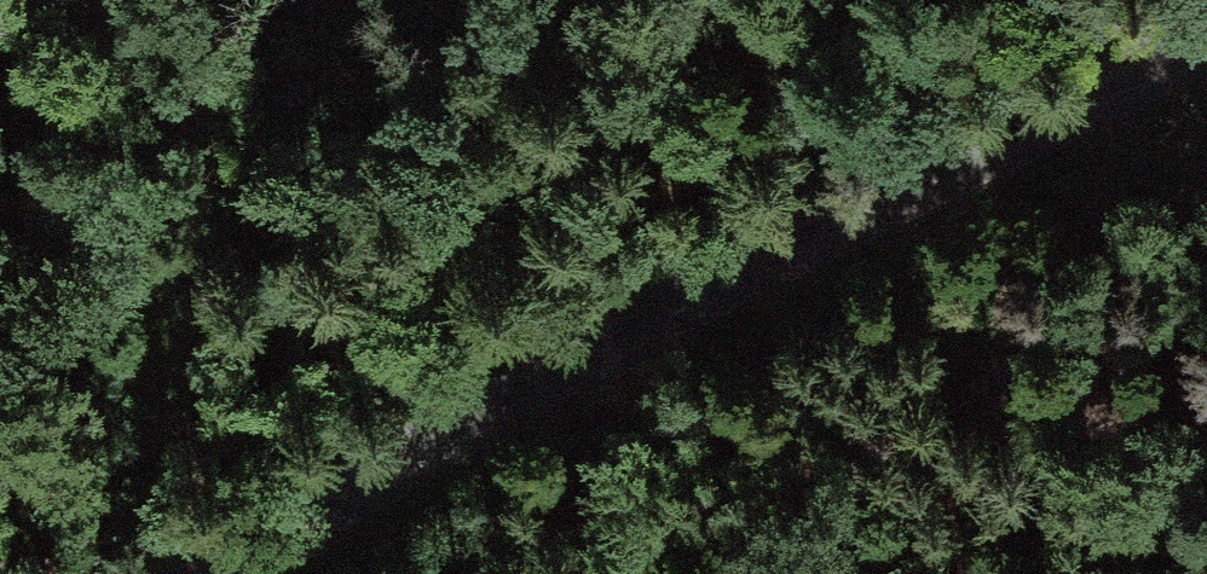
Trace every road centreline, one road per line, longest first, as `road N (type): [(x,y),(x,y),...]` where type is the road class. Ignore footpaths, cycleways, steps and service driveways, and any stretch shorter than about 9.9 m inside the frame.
road 1 (tertiary): [(202,573),(501,390),(1039,118),(1206,54)]
road 2 (track): [(0,556),(821,0)]

